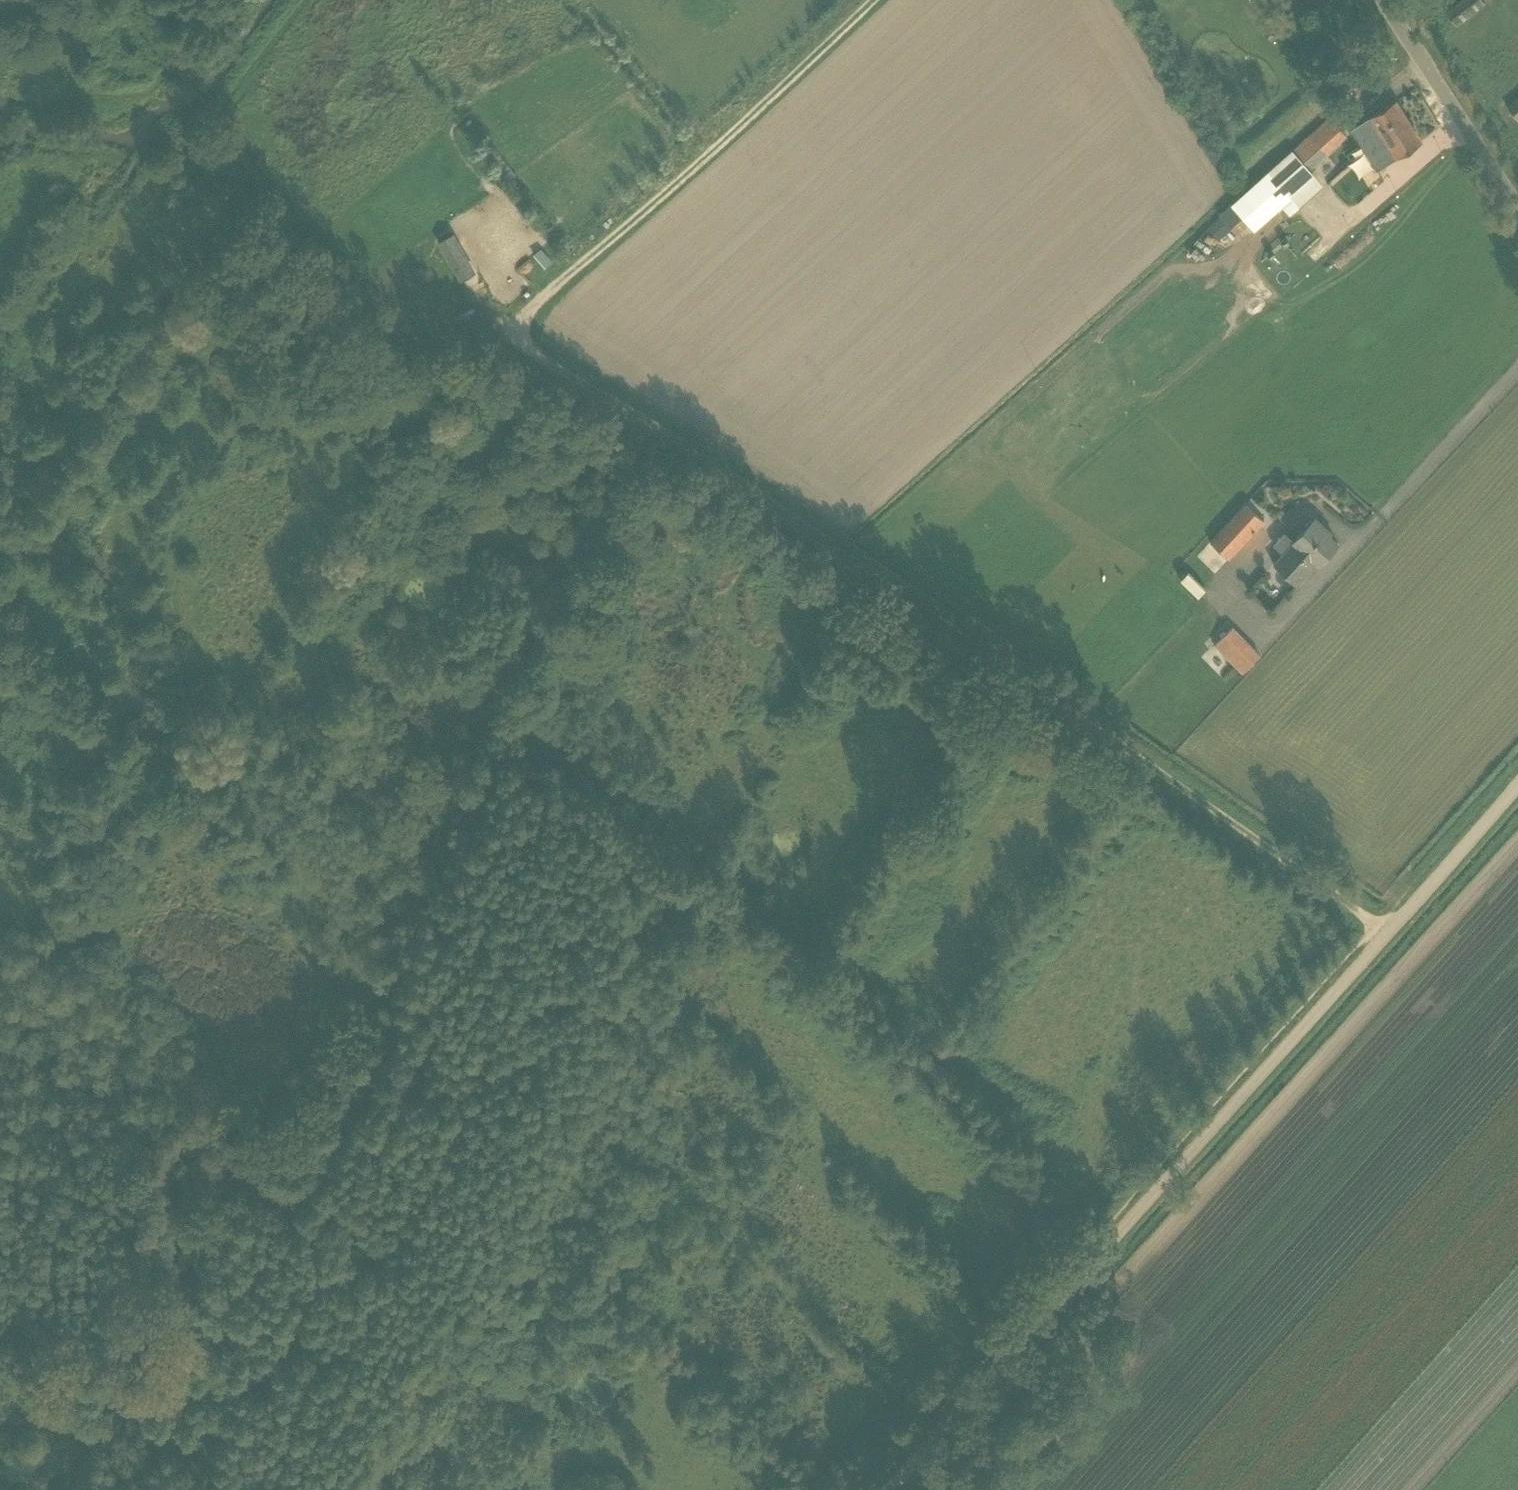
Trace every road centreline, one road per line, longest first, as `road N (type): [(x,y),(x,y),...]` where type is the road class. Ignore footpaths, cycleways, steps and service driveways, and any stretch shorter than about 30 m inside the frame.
road 1 (track): [(528,336),(1389,934)]
road 2 (track): [(894,1489),(1389,934)]
road 3 (track): [(874,0),(541,313),(528,336)]
road 4 (track): [(220,116),(277,202),(392,346),(516,326),(528,336)]
road 5 (unclassified): [(1517,202),(1382,0)]
road 6 (unclassified): [(1389,934),(1517,790)]

